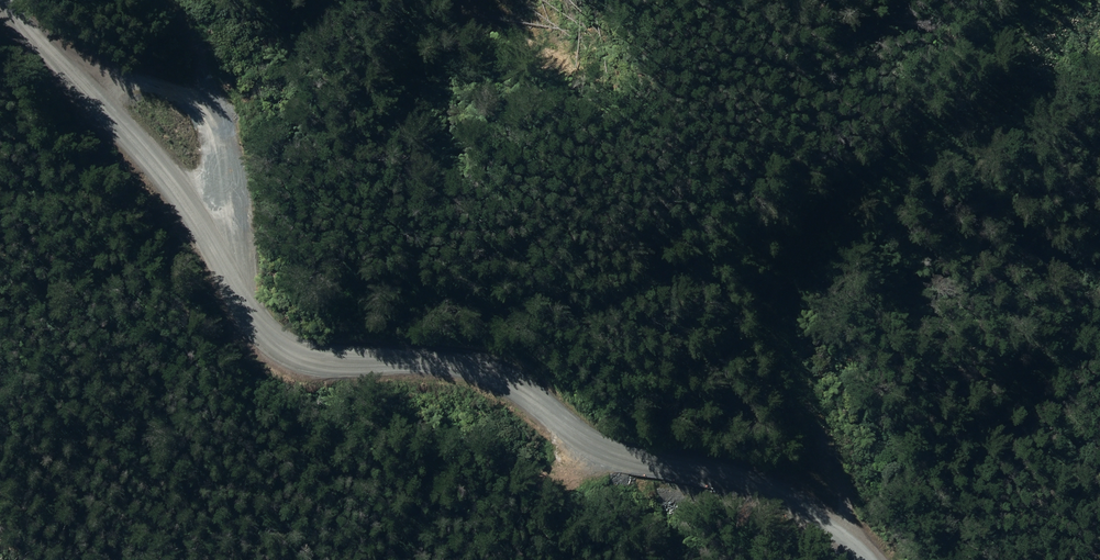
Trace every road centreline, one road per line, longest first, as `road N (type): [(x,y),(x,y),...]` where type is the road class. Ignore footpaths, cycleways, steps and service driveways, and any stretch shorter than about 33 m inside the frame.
road 1 (unclassified): [(865,559),(817,512),(783,494),(592,448),(478,374),(402,359),(299,358),(275,344),(164,174),(11,0)]
road 2 (track): [(841,531),(840,493),(768,287),(797,236),(1099,10)]
road 3 (track): [(70,67),(162,85),(204,116),(220,172),(212,247)]
road 4 (track): [(204,116),(197,47),(173,0)]

